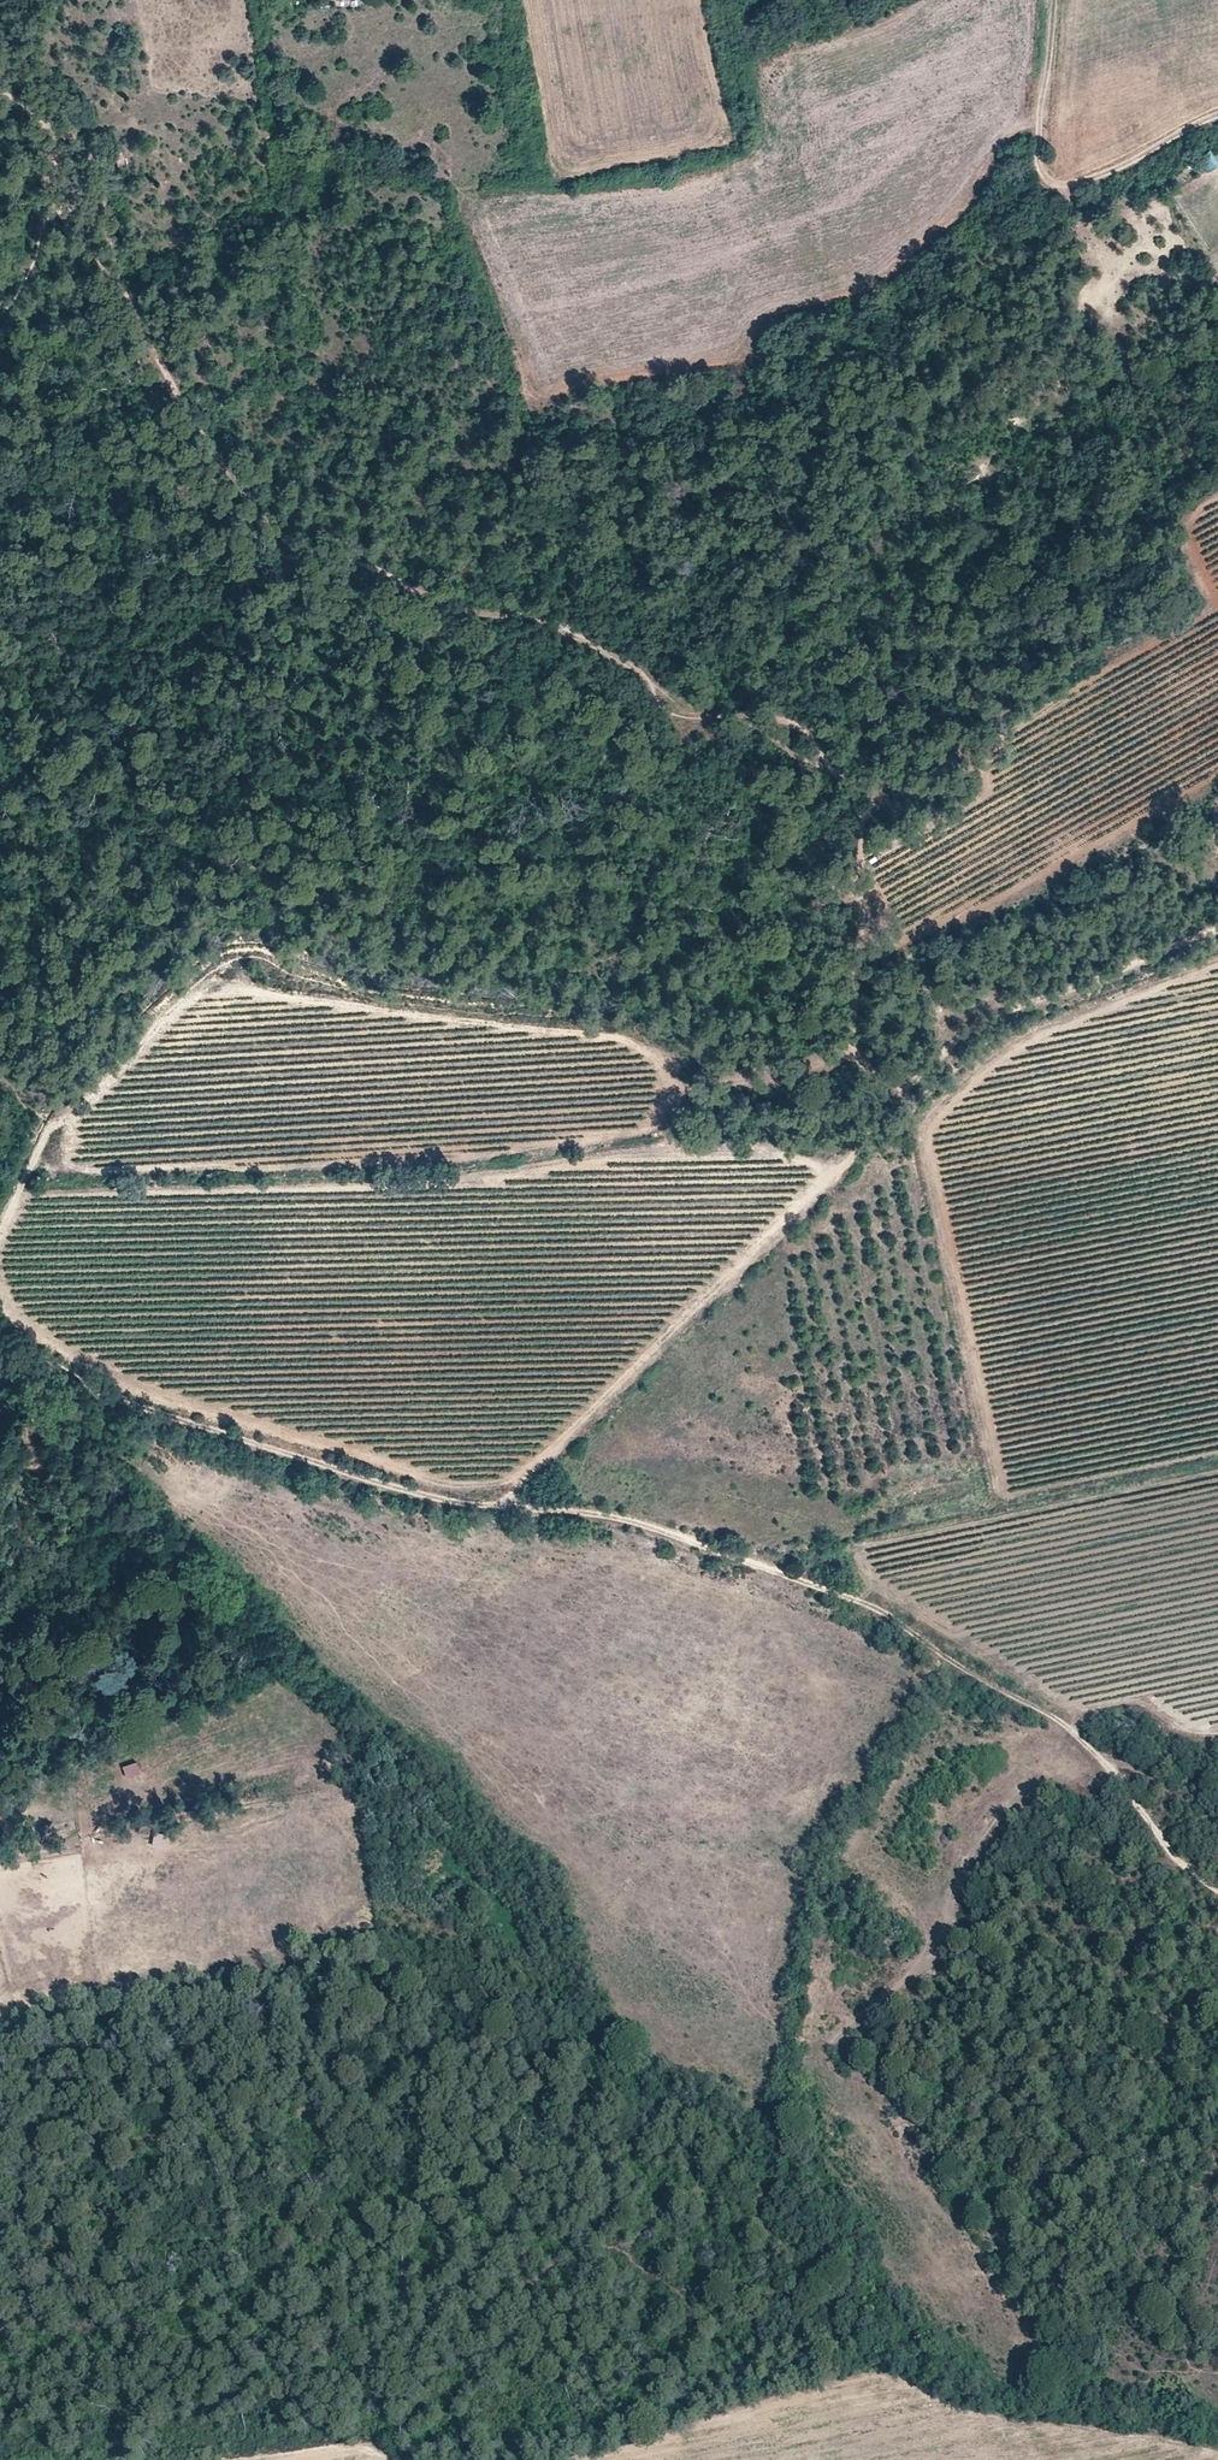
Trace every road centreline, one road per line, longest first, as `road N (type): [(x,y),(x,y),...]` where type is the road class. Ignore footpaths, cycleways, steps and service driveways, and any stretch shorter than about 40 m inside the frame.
road 1 (track): [(0,95),(58,115),(98,155),(106,238),(137,319),(214,445),(302,551),(388,568),(471,606),(578,637),(688,711),(803,729),(844,773),(866,833),(856,894),(855,1040),(882,1072),(917,1072),(942,1043),(1019,1006),(1093,985),(1217,930)]
road 2 (track): [(551,1007),(373,992),(251,947),(232,952),(206,966),(59,1124),(35,1156),(0,1237)]
road 3 (track): [(1053,0),(1040,127),(1045,182),(1064,191),(1085,184),(1217,122)]

